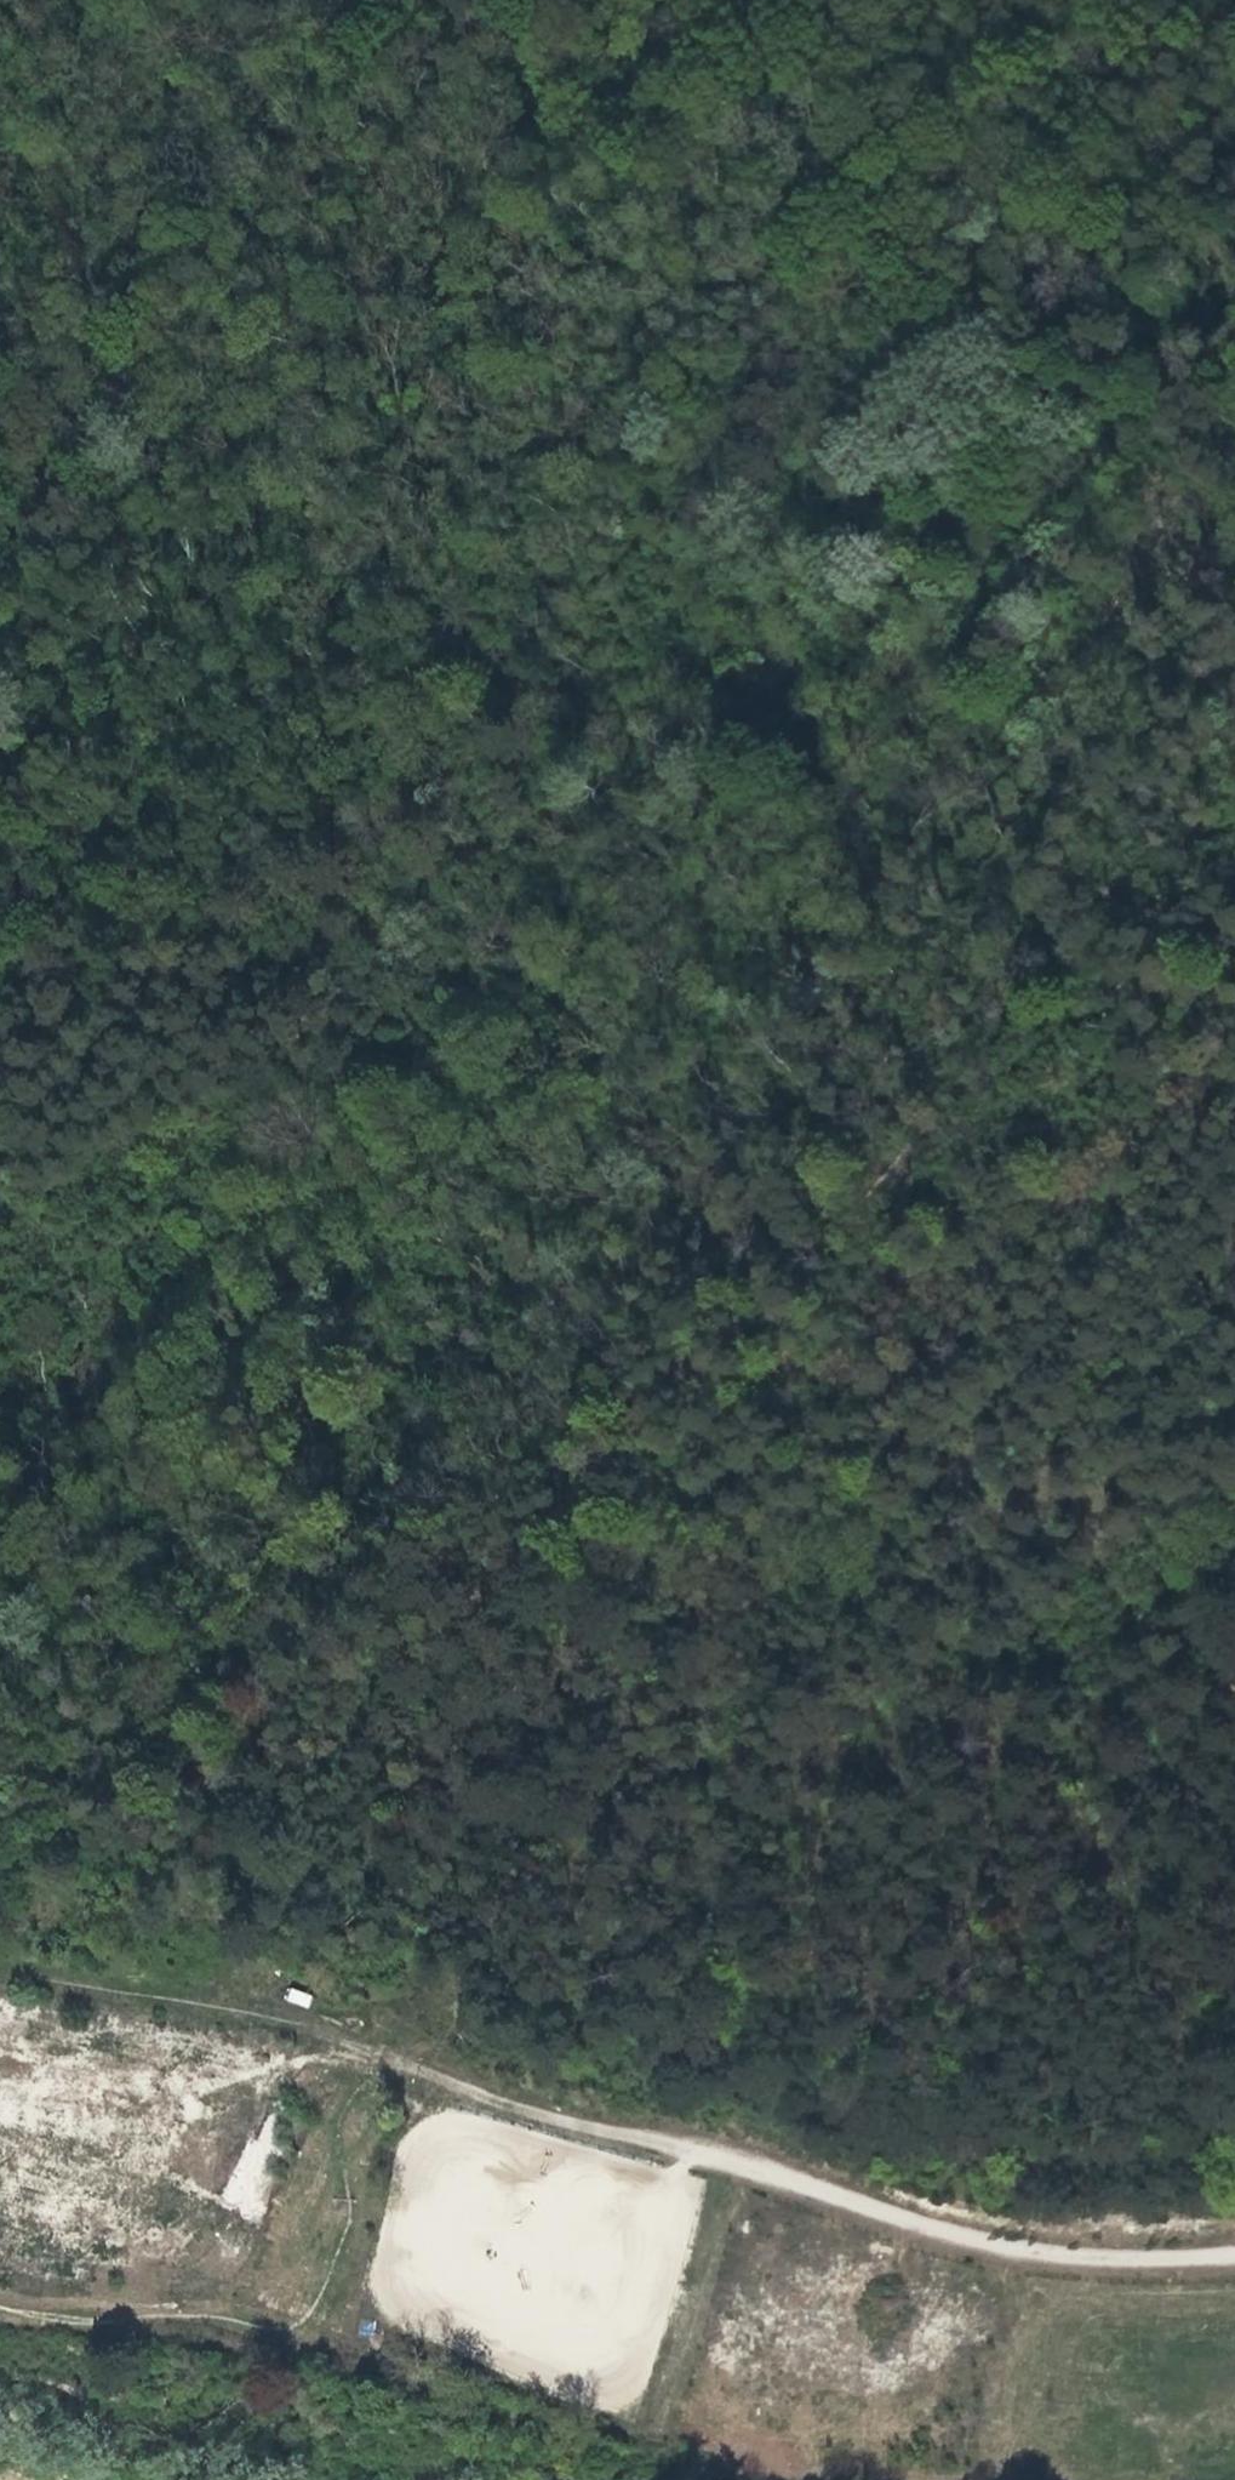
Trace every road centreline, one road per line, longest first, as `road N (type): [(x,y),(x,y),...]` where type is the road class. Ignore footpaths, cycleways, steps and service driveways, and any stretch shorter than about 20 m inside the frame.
road 1 (track): [(1234,909),(1107,1031),(923,1152),(840,1250),(688,1386),(323,1630),(203,1746),(155,1779),(0,1815)]
road 2 (track): [(397,2065),(502,2102),(752,2165),(1027,2253),(1234,2255)]

